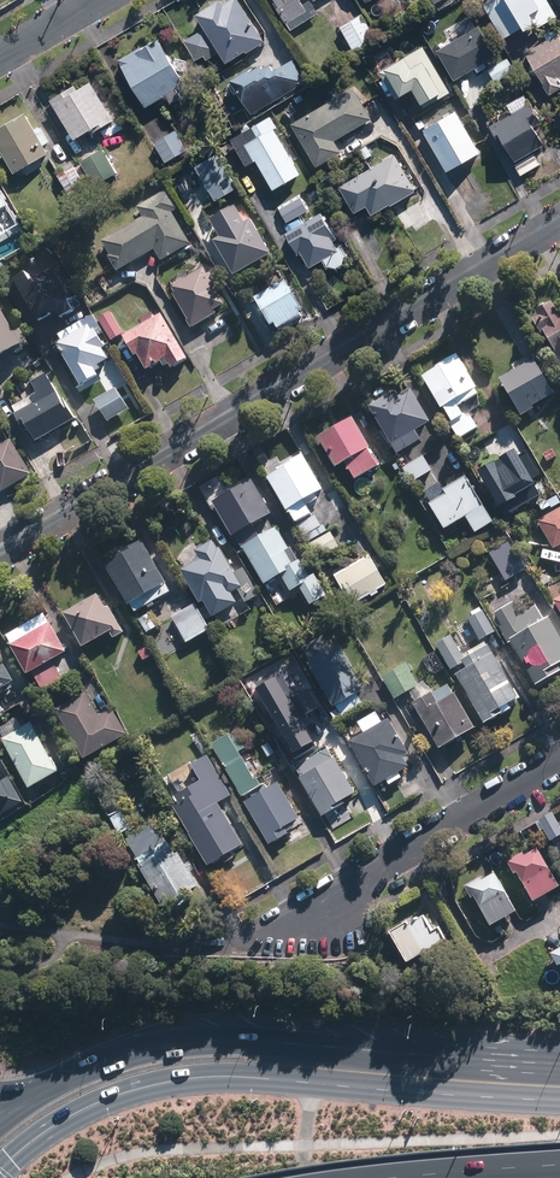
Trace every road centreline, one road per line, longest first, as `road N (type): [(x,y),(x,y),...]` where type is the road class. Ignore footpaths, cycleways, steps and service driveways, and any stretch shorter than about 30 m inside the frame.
road 1 (residential): [(0,551),(559,222)]
road 2 (primary): [(374,1063),(316,1072),(220,1070),(130,1085),(80,1105),(0,1168)]
road 3 (primary): [(35,1094),(105,1060),(189,1041),(276,1044),(374,1063)]
road 4 (residential): [(559,760),(372,870),(319,920)]
road 5 (primary): [(374,1063),(559,1084)]
road 6 (motorway): [(431,1177),(559,1169)]

